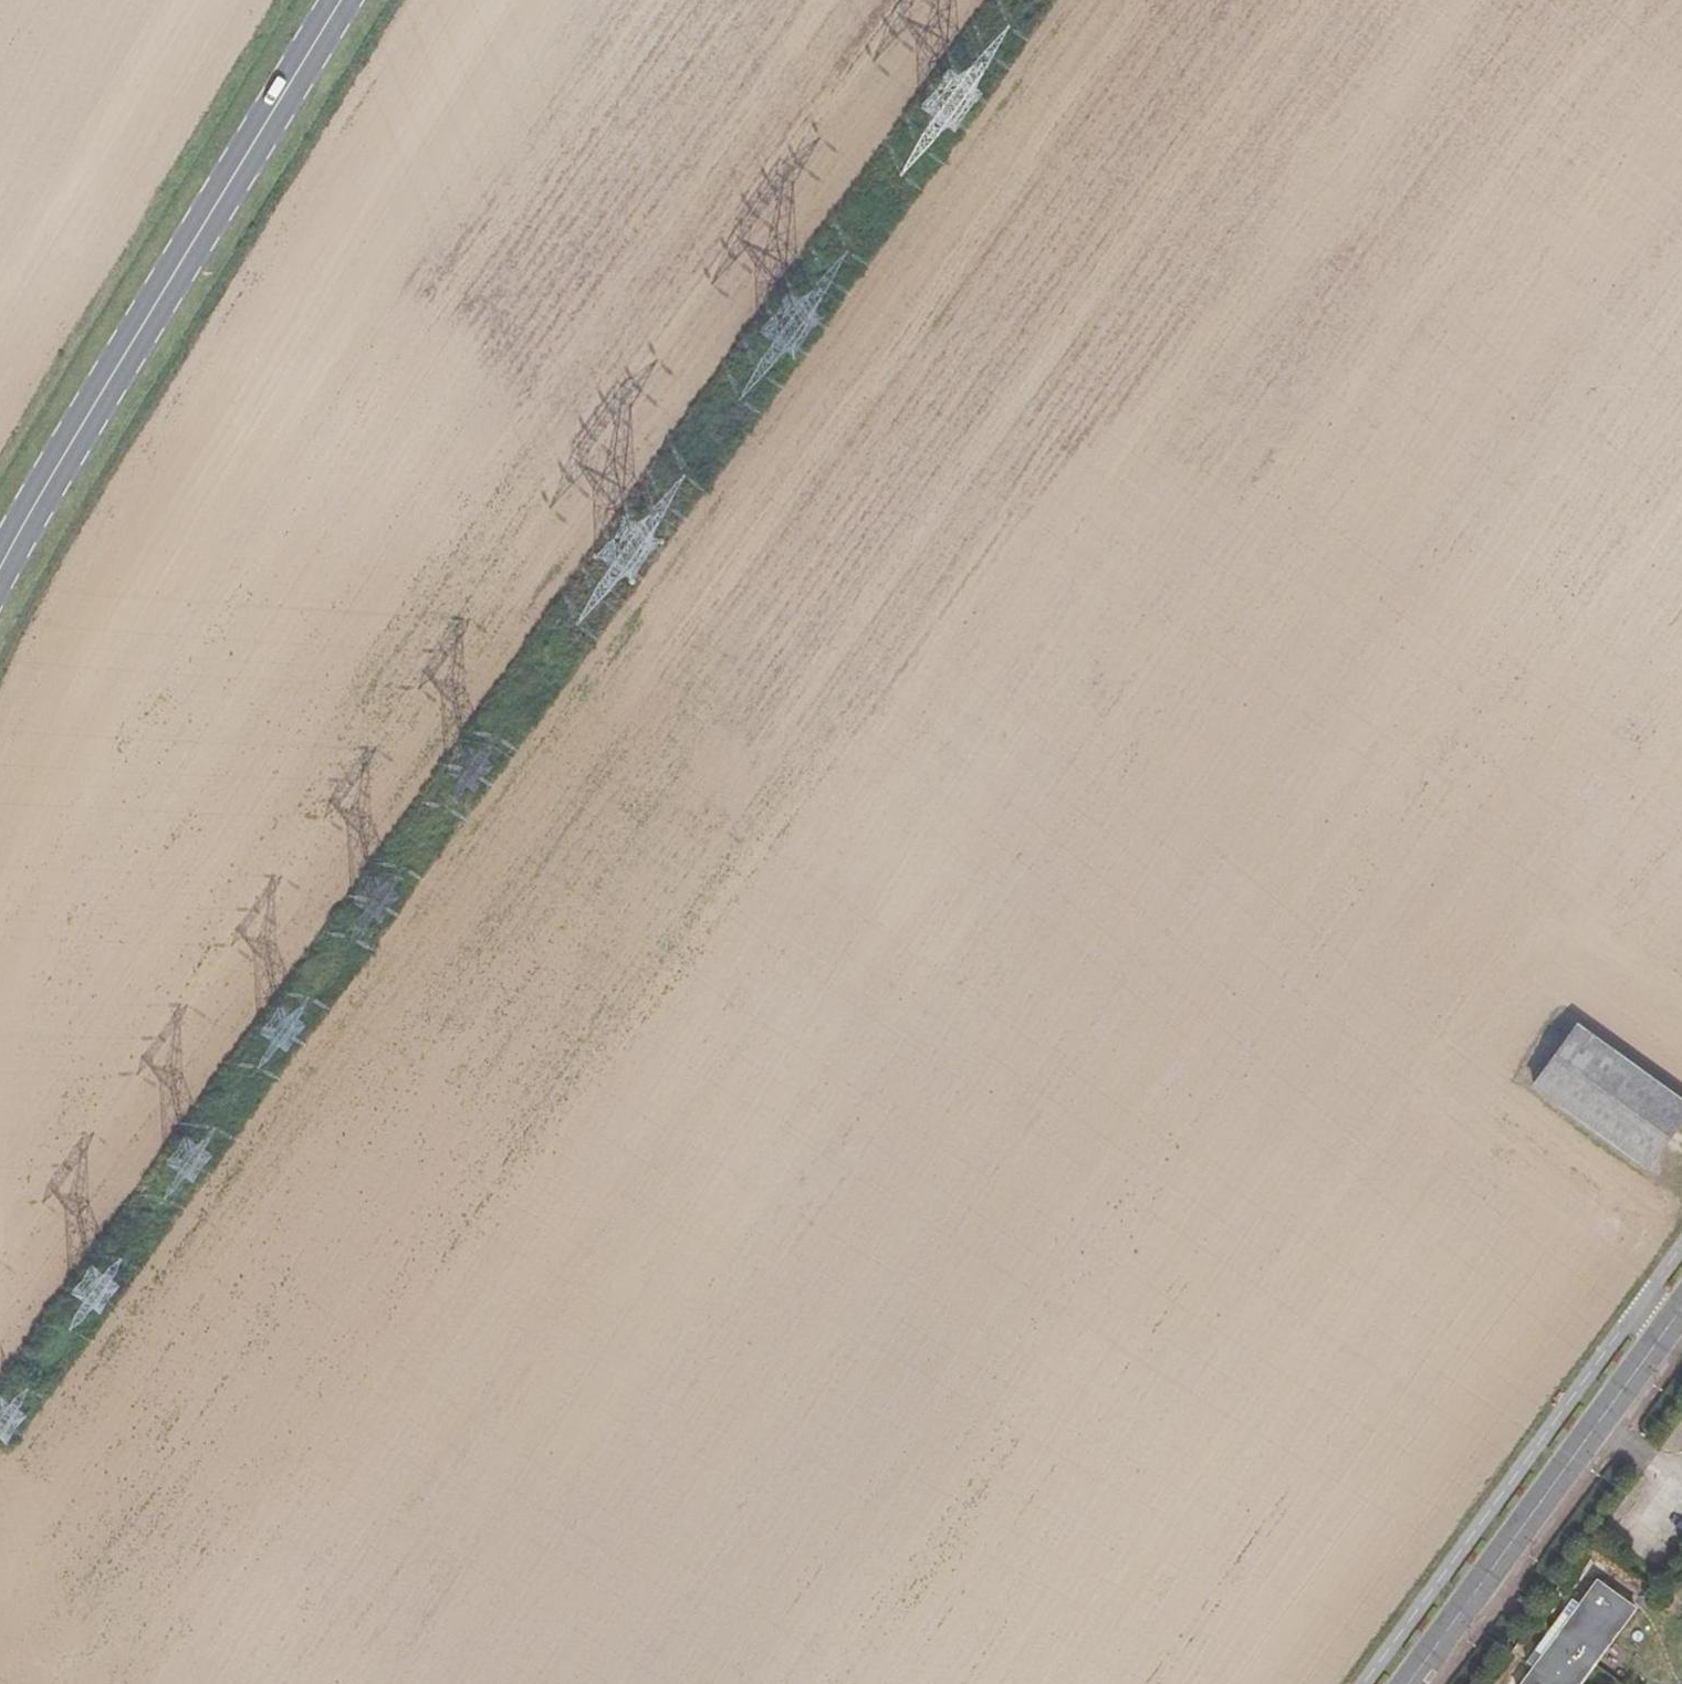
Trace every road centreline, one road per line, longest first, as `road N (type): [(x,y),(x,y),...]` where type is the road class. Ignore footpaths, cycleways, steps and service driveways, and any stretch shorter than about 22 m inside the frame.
road 1 (secondary): [(0,575),(342,0)]
road 2 (residential): [(1410,1683),(1681,1312)]

